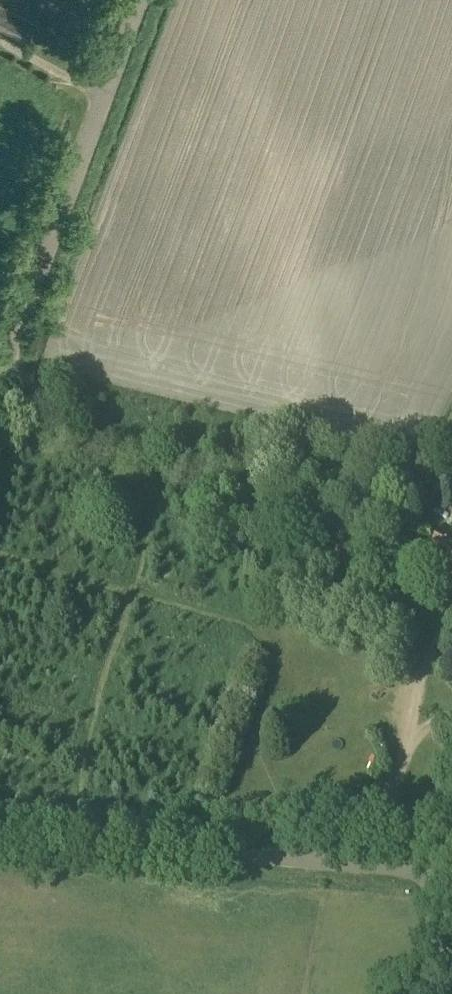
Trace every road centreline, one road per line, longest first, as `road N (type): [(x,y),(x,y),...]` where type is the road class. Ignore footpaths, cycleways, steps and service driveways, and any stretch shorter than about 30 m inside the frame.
road 1 (residential): [(0,434),(236,496),(276,530),(313,604),(451,672)]
road 2 (unclassified): [(424,878),(0,837)]
road 3 (unclassified): [(0,368),(139,0)]
road 4 (unclassified): [(422,993),(438,904),(424,878)]

